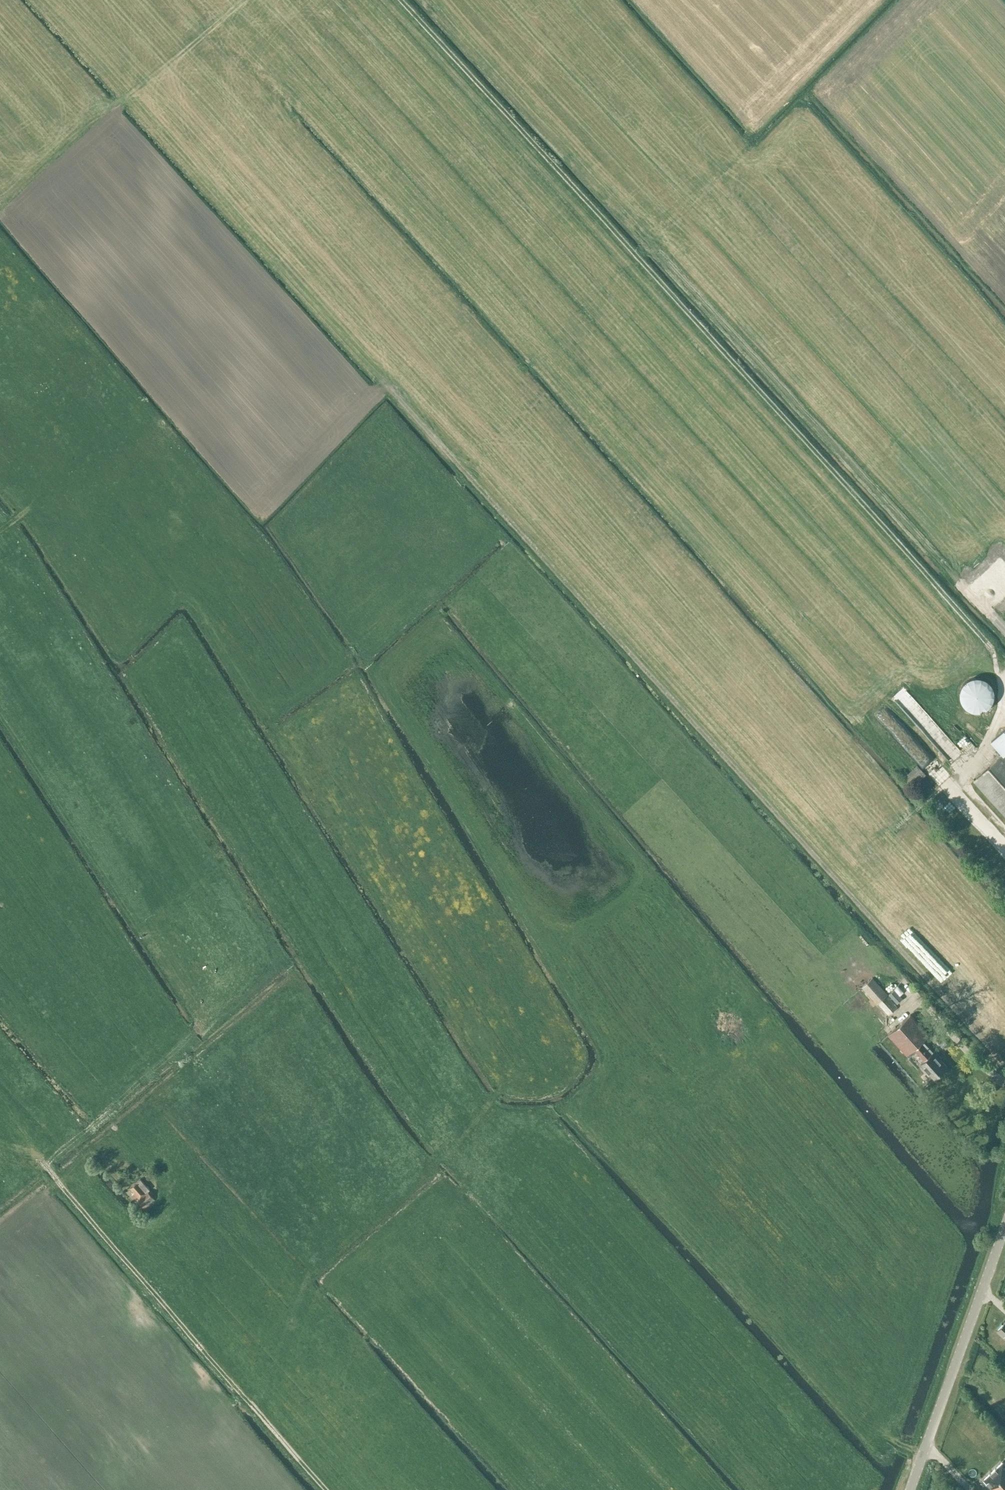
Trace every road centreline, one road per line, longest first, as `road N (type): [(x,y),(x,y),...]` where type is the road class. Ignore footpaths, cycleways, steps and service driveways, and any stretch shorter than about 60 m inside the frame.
road 1 (track): [(121,1180),(94,1152),(54,1178),(328,1489)]
road 2 (tertiary): [(910,1489),(1004,1228)]

